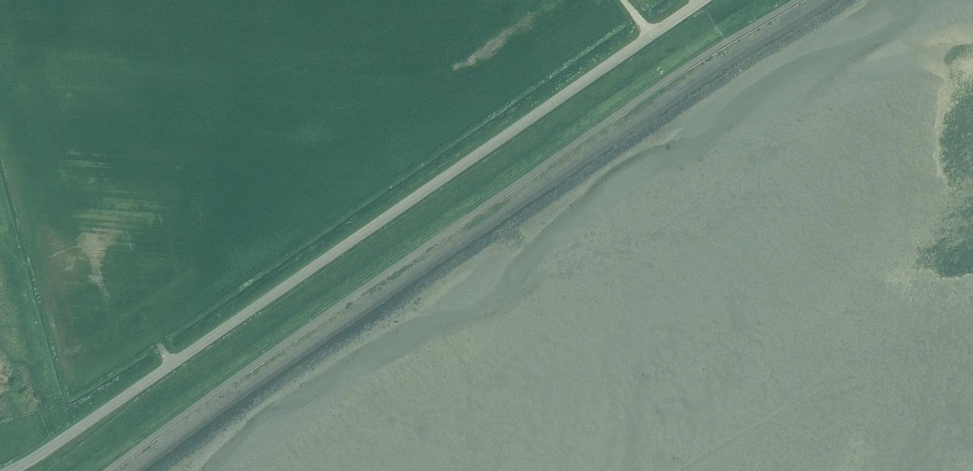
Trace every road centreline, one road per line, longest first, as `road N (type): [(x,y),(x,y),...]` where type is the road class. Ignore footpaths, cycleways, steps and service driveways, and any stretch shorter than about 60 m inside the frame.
road 1 (unclassified): [(111,470),(686,71),(804,0)]
road 2 (unclassified): [(8,470),(168,371),(696,0)]

